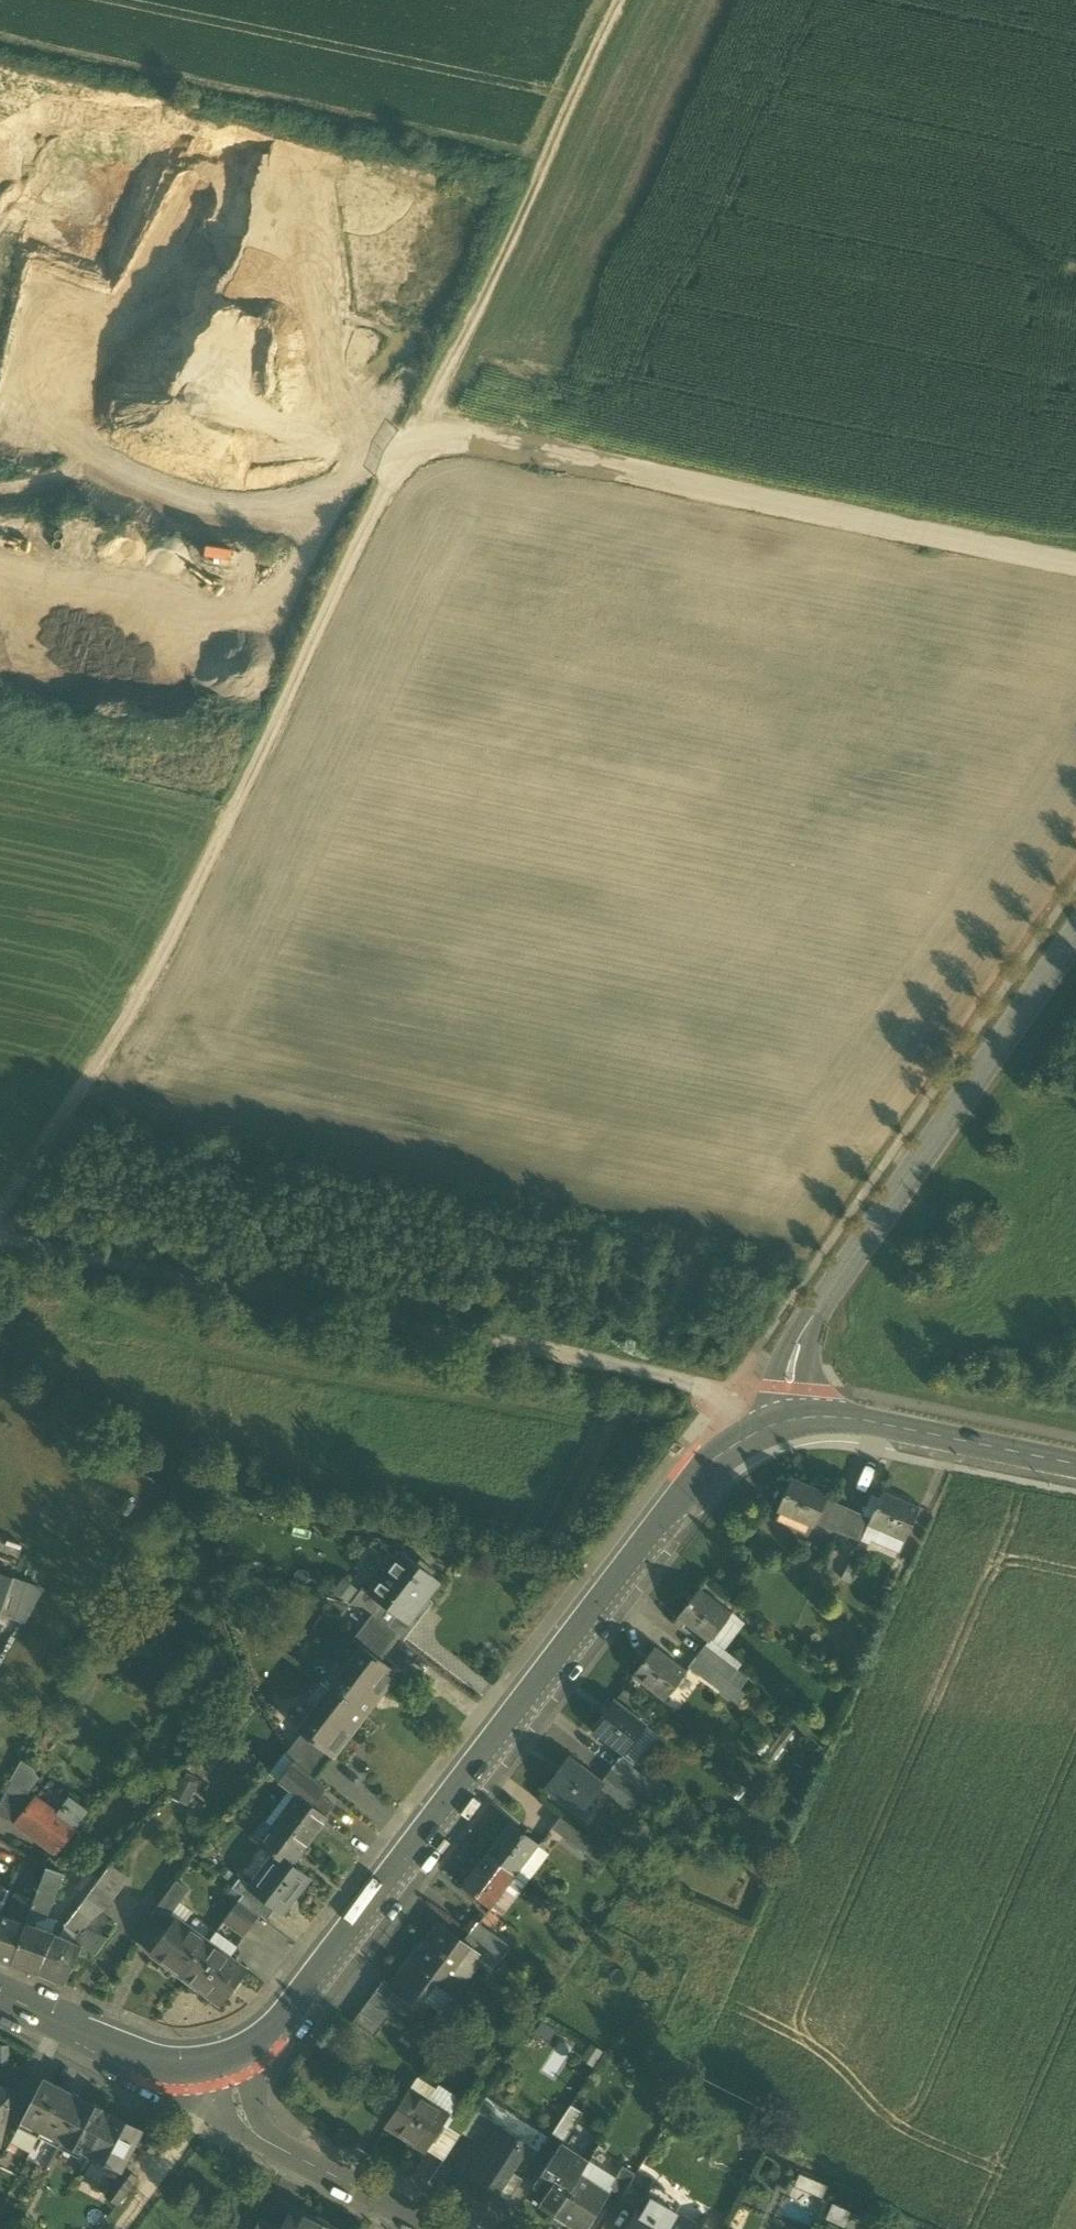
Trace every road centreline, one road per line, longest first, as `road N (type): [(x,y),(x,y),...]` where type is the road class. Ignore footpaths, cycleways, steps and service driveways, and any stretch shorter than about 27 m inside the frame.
road 1 (track): [(629,0),(104,1055),(0,1204)]
road 2 (tertiary): [(236,2052),(282,2016),(704,1467),(783,1421)]
road 3 (unclassified): [(783,1421),(798,1345),(1075,938)]
road 4 (tertiary): [(783,1421),(862,1420),(1075,1464)]
road 5 (residential): [(258,2143),(430,2228)]
road 6 (tertiary): [(0,1992),(142,2056)]
road 7 (track): [(201,2101),(115,2228)]
road 8 (residential): [(142,2056),(258,2143)]

